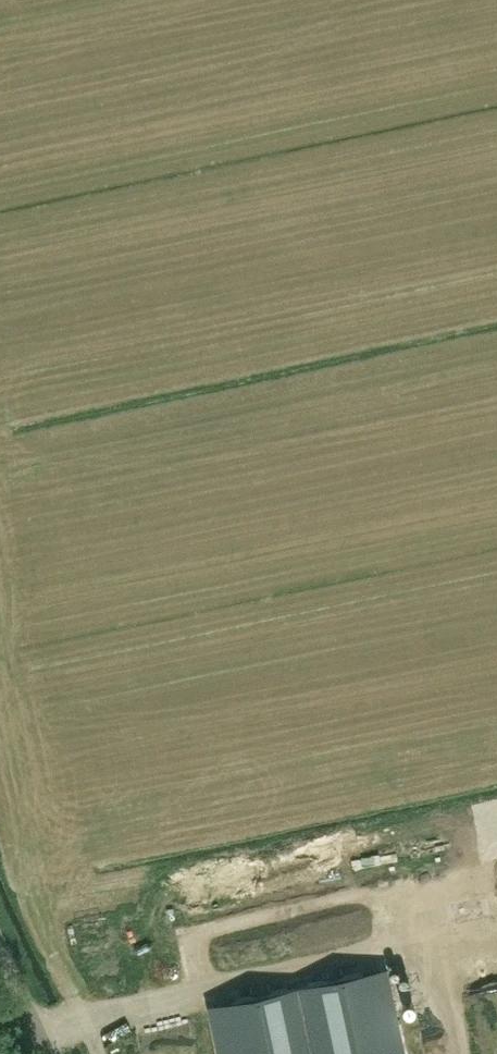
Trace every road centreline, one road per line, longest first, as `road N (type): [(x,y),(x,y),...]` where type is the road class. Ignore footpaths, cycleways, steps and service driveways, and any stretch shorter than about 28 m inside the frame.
road 1 (unclassified): [(58,1053),(0,922)]

